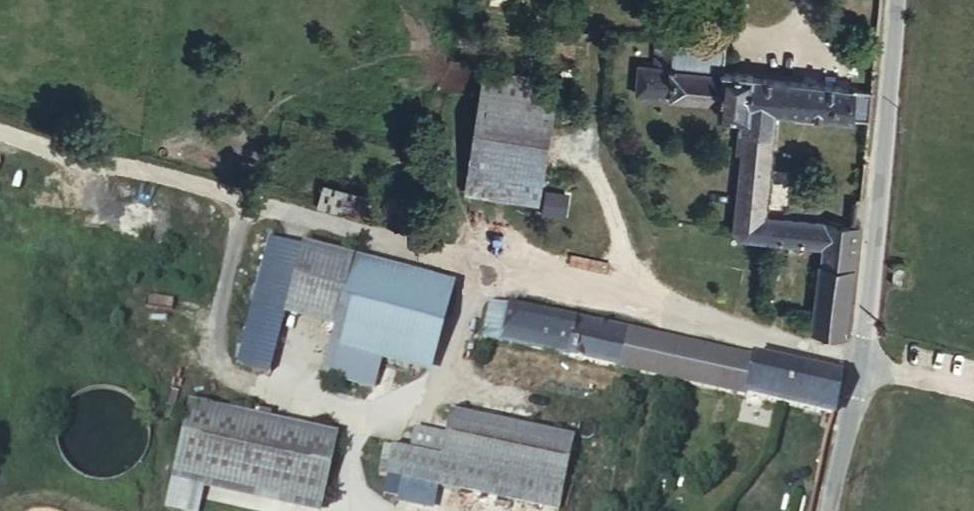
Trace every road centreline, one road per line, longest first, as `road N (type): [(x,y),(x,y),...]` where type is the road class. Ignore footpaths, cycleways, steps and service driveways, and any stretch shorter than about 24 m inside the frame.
road 1 (track): [(973,393),(474,275),(0,137)]
road 2 (residential): [(887,0),(862,365),(831,510)]

